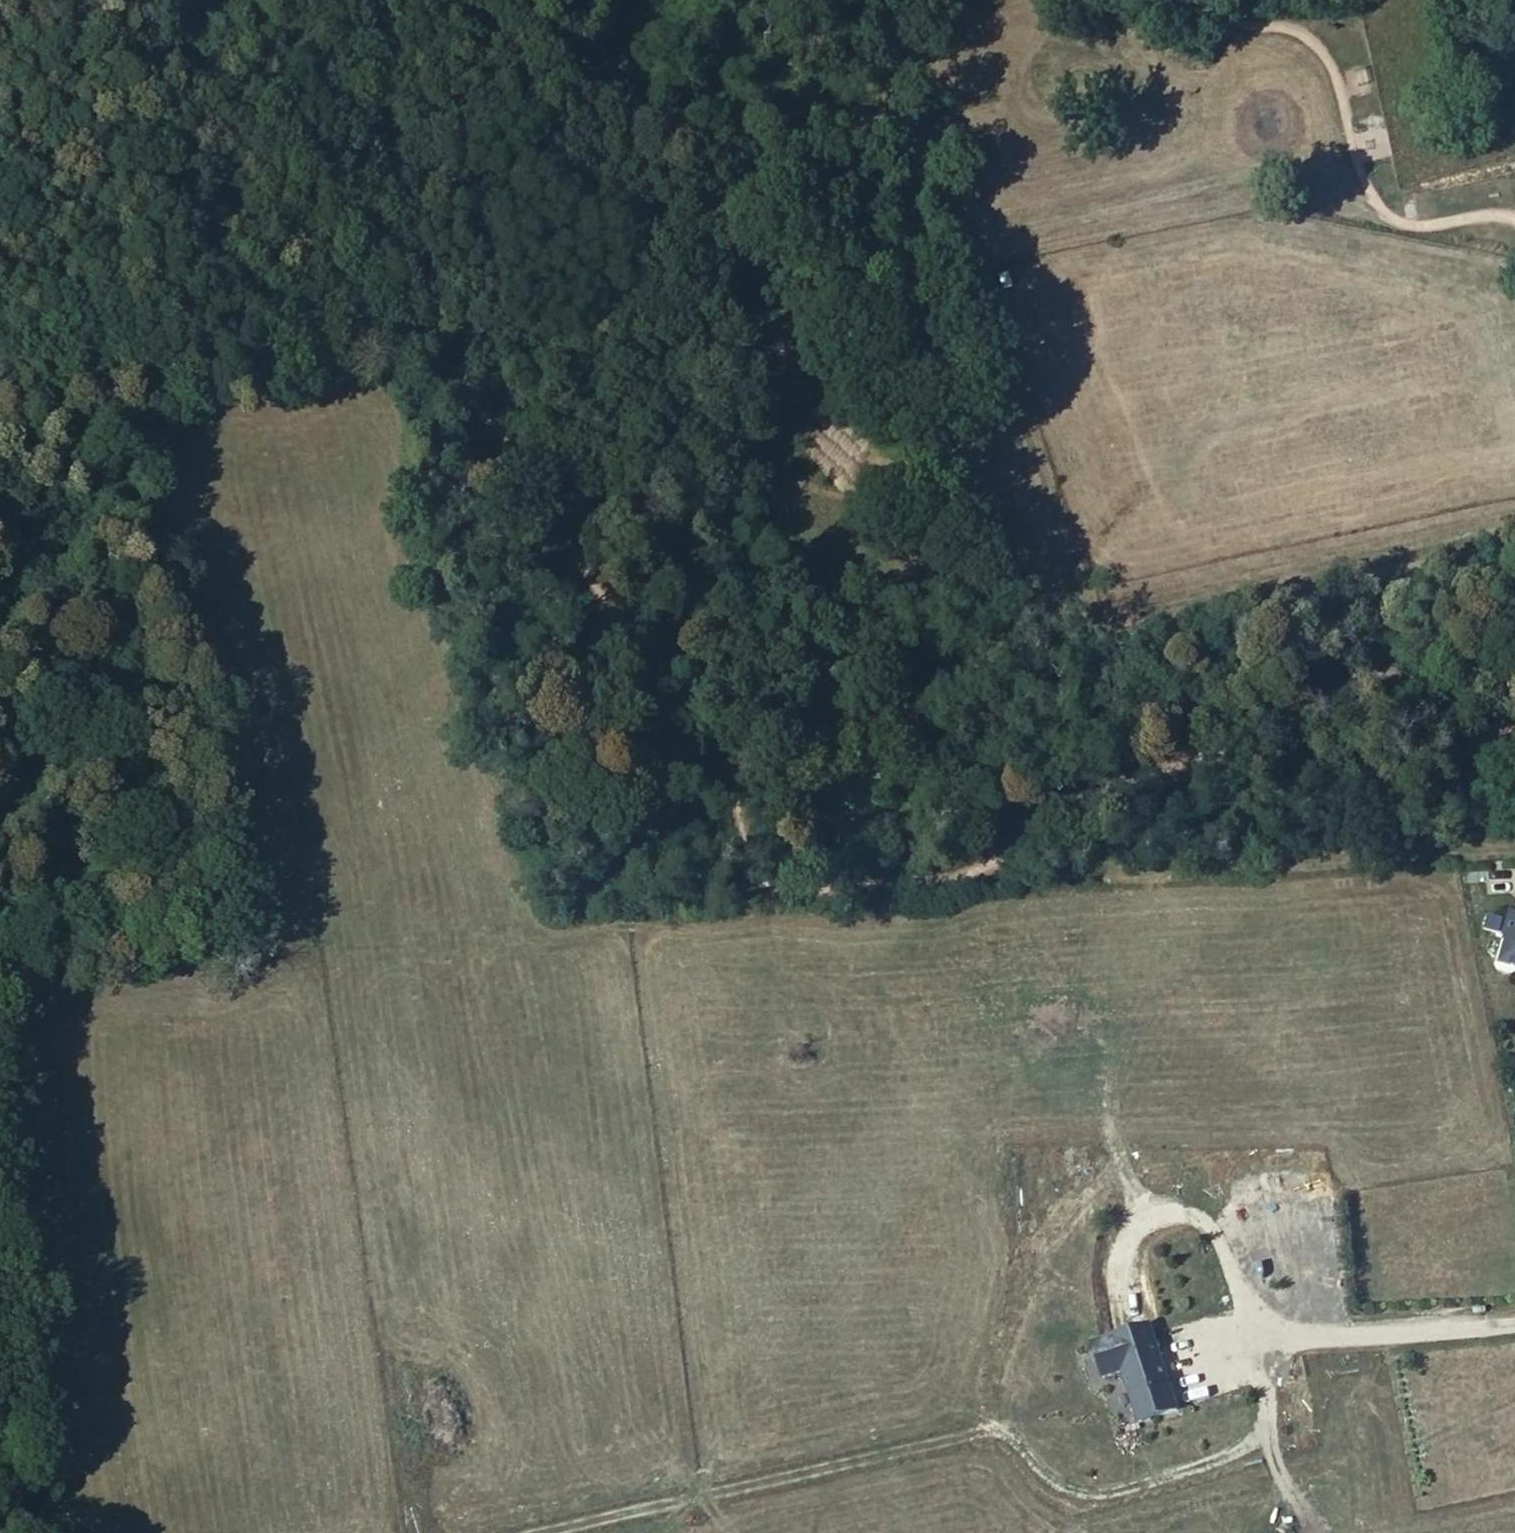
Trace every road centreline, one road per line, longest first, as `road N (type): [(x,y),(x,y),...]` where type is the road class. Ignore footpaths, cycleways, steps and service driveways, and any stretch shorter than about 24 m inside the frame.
road 1 (track): [(1514,737),(1477,744),(1441,720),(1362,701),(1283,706),(965,873),(833,894),(777,885),(738,838),(719,708),(688,646),(614,589),(533,443),(455,360),(395,192),(394,79),(440,0)]
road 2 (track): [(1268,1351),(1274,1388),(1229,1464),(1124,1497),(1078,1499),(1053,1488),(1013,1438),(990,1433),(559,1532)]
road 3 (residential): [(1268,1351),(1514,1327)]

